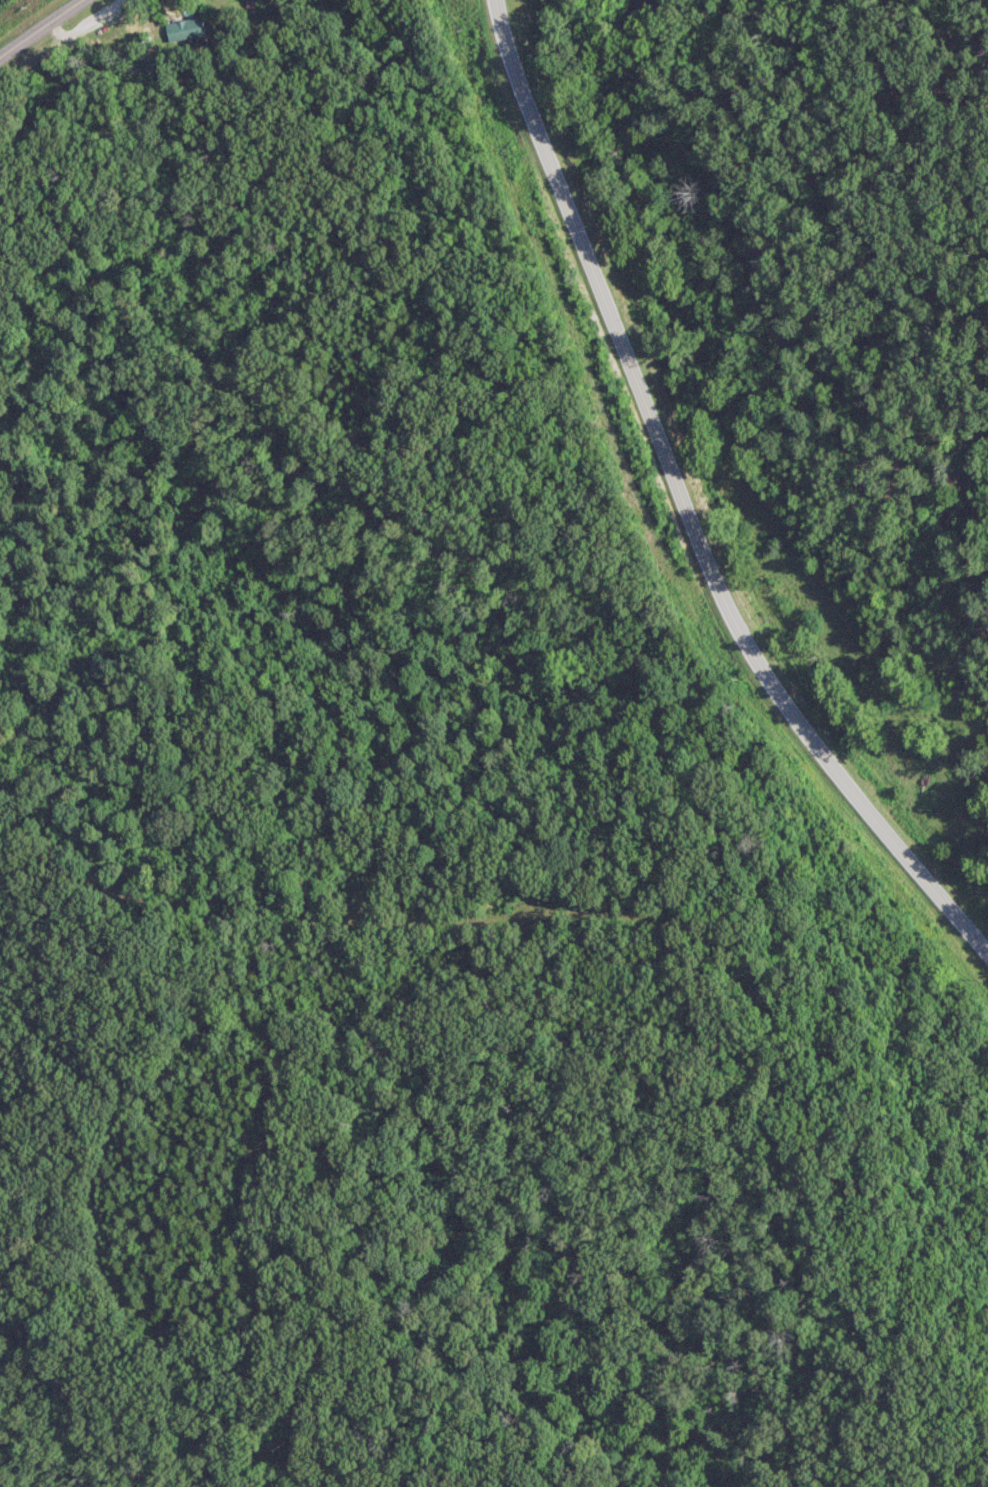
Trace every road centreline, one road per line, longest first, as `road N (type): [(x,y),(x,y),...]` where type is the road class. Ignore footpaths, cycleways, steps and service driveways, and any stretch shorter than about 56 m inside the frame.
road 1 (secondary): [(987,954),(836,774),(731,613),(695,541),(500,39),(494,0)]

